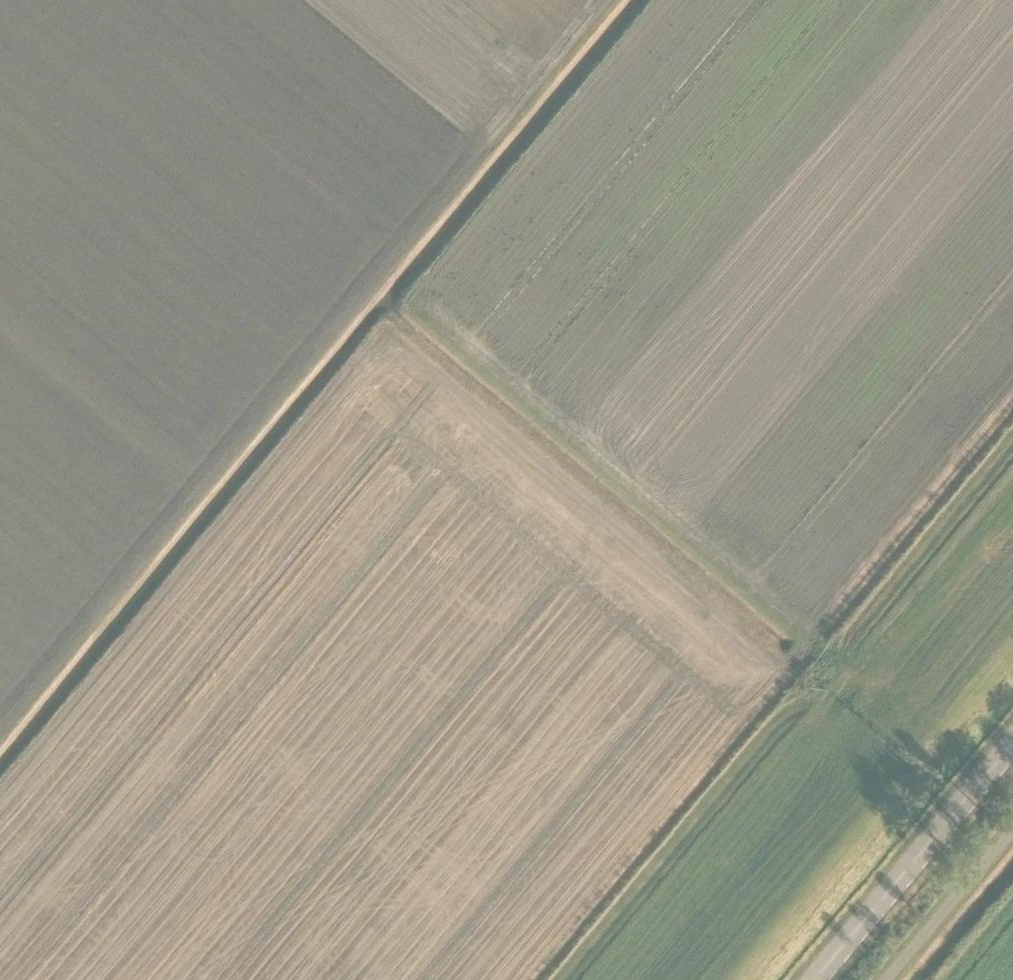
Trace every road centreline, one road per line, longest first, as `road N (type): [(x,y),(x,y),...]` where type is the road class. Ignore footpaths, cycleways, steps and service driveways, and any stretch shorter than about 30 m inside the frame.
road 1 (secondary): [(813,979),(1012,742)]

